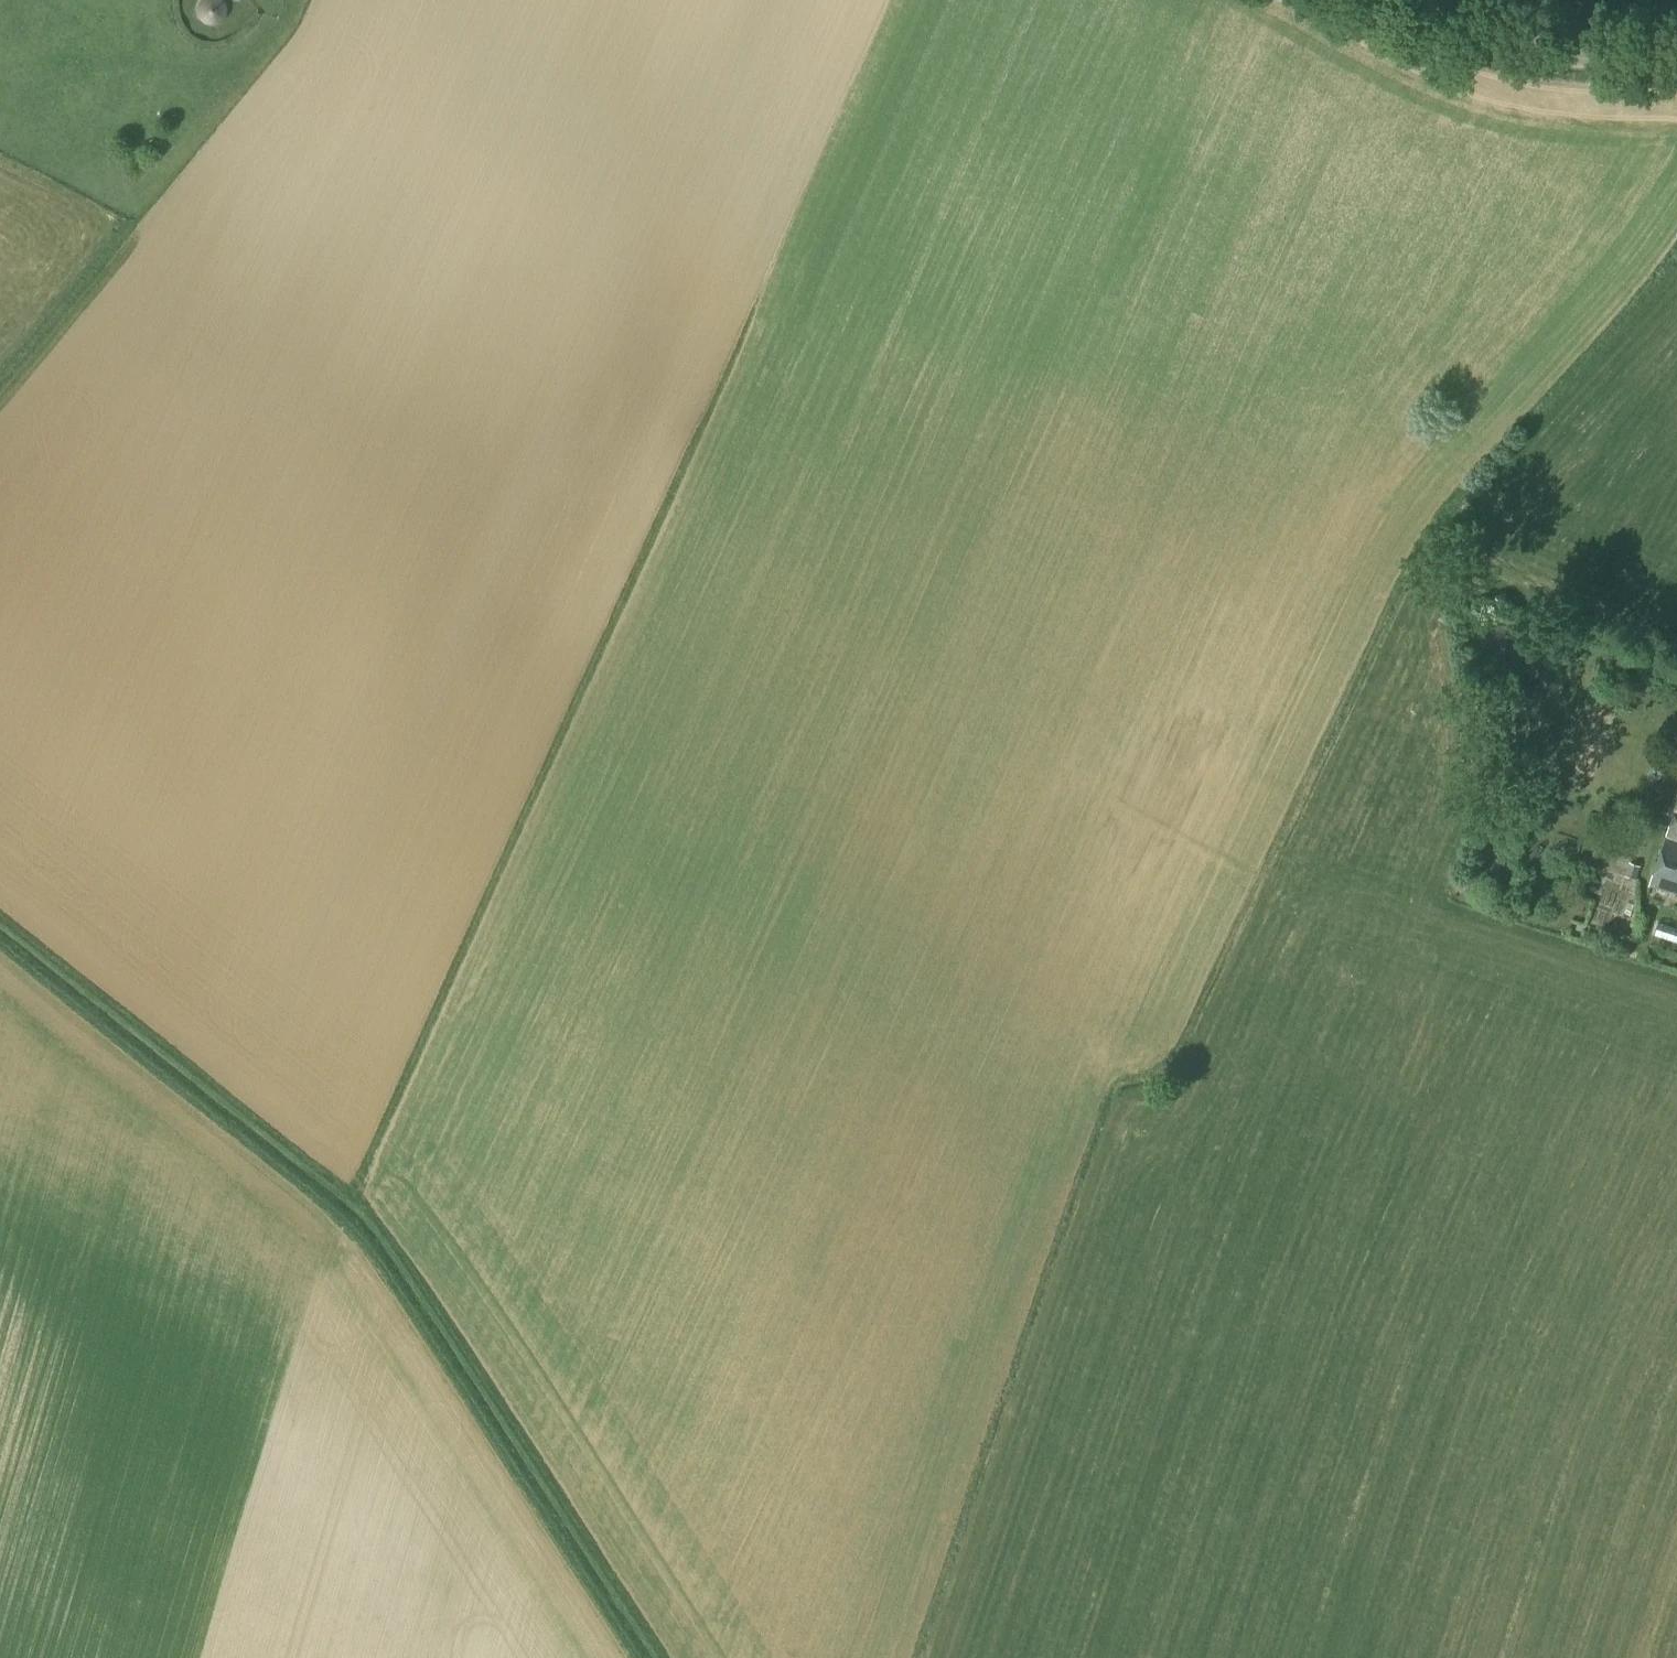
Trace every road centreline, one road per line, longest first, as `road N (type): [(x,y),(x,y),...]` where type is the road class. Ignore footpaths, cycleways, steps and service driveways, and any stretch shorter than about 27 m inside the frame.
road 1 (unclassified): [(1676,60),(1533,60),(1398,0)]

